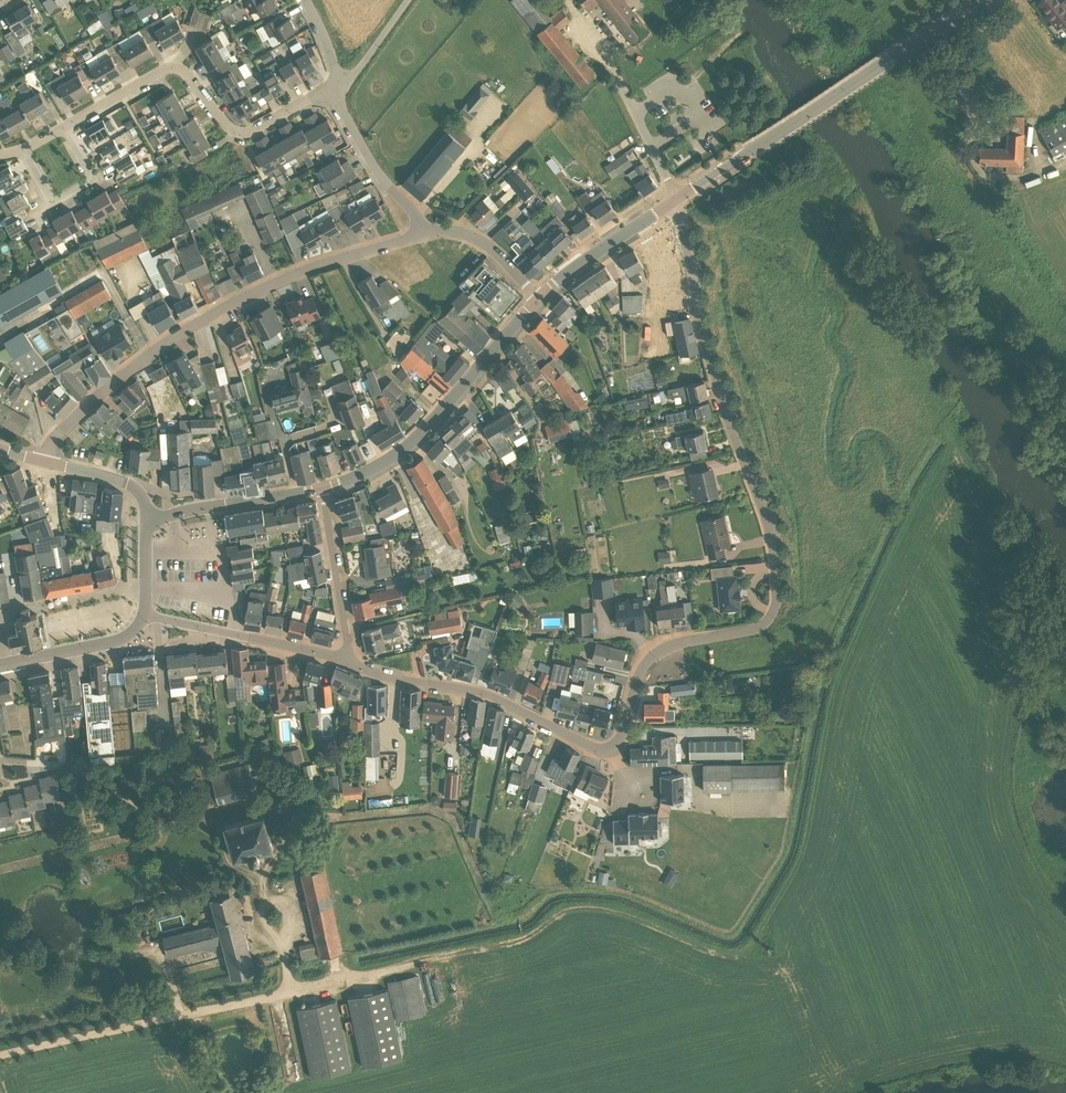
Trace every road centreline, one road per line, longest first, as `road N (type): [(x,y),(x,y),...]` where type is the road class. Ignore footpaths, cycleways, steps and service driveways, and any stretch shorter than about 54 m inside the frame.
road 1 (track): [(842,1092),(783,957),(733,955),(598,904),(567,911),(525,938),(0,1058)]
road 2 (unclassified): [(352,664),(479,691),(610,750),(625,732),(643,668),(657,651),(757,628),(774,611),(776,561),(697,315),(675,201)]
road 3 (residential): [(45,462),(59,433),(146,355),(217,311),(299,272),(423,233)]
road 4 (tertiary): [(675,201),(980,0)]
road 5 (residential): [(338,86),(248,134),(232,132),(186,72),(166,68),(66,127)]
road 6 (tertiary): [(321,490),(410,444),(541,296)]
road 7 (residential): [(352,664),(146,615)]
road 8 (residential): [(321,490),(352,664)]
road 9 (tertiary): [(148,521),(321,490)]
road 10 (residential): [(423,233),(381,177),(338,86)]
road 11 (residential): [(66,127),(94,179),(50,202),(22,149)]
road 12 (tertiary): [(541,296),(675,201)]
road 13 (tertiary): [(0,666),(123,640),(146,615)]
road 14 (residential): [(541,296),(482,241),(423,233)]
road 15 (tertiary): [(148,521),(143,497),(128,483),(45,462)]

